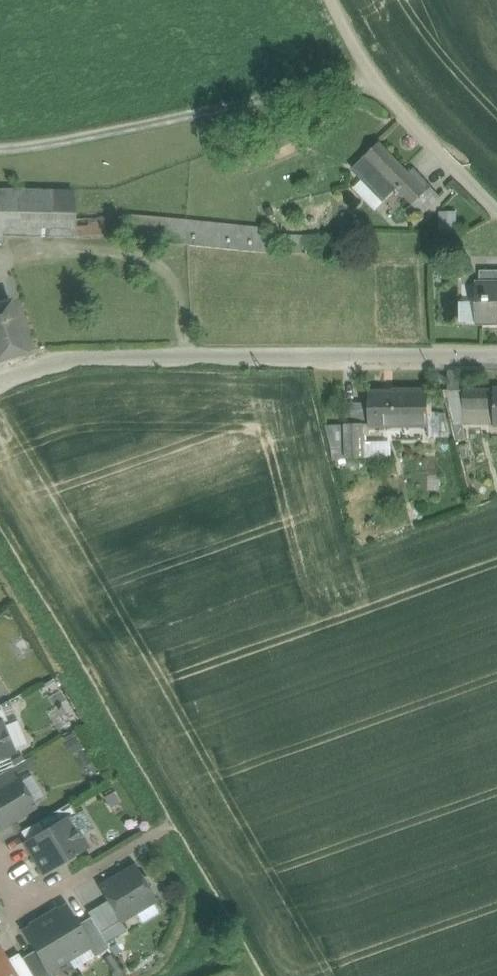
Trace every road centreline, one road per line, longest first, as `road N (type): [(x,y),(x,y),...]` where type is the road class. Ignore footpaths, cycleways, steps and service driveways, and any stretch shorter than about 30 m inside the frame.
road 1 (residential): [(496,357),(184,356),(41,364),(0,380)]
road 2 (track): [(371,69),(82,138),(0,149)]
road 3 (residential): [(496,210),(371,69),(339,0)]

